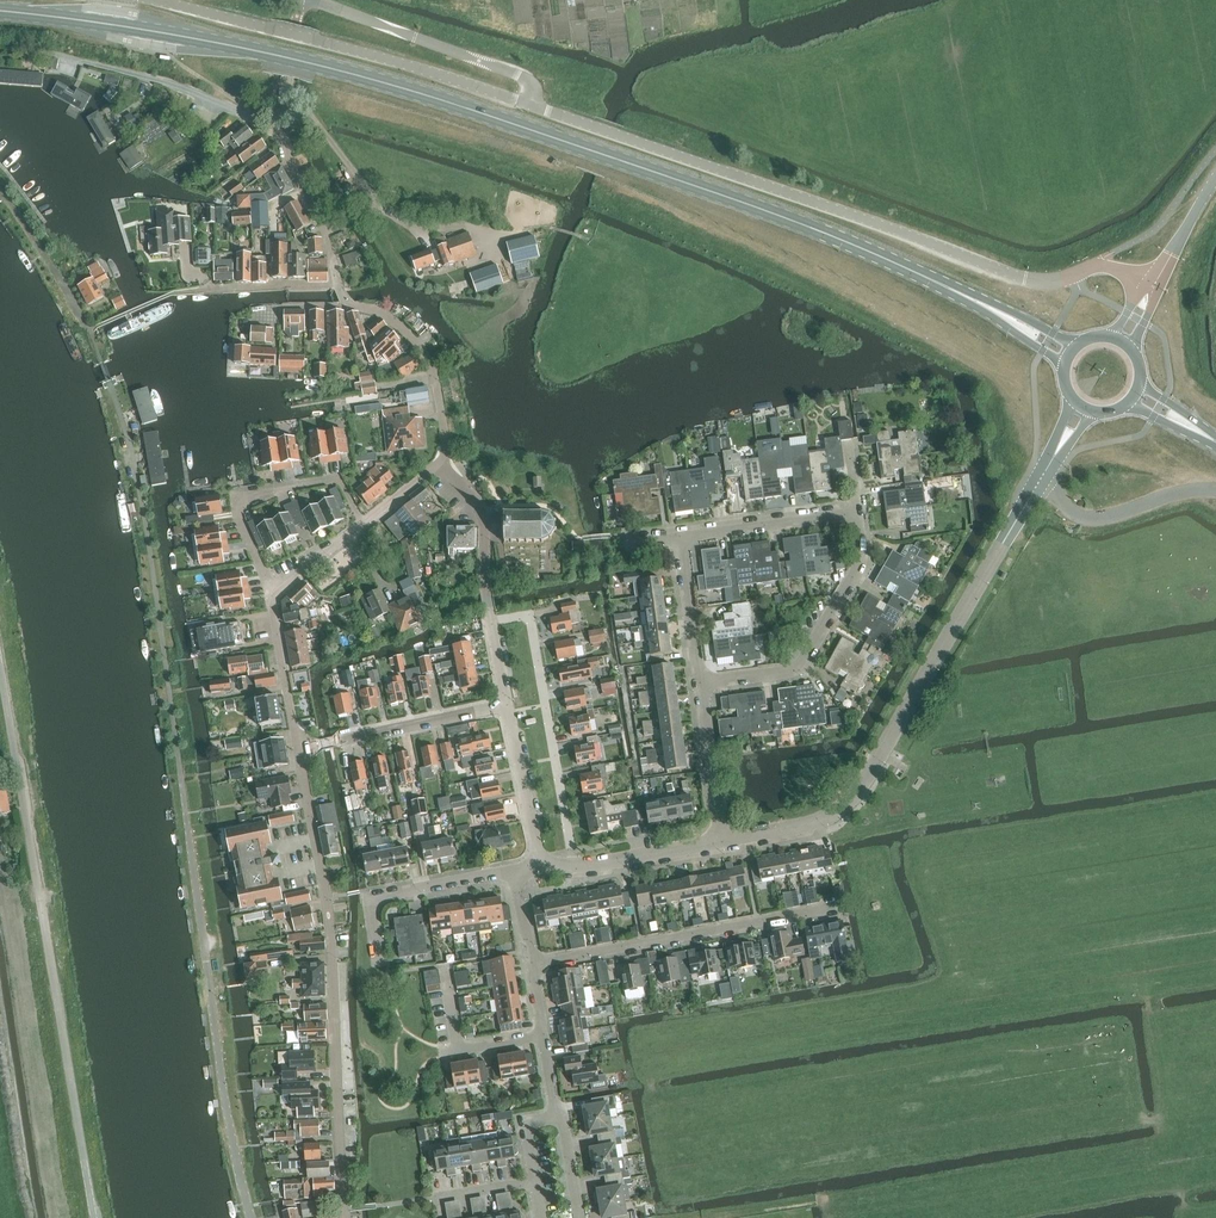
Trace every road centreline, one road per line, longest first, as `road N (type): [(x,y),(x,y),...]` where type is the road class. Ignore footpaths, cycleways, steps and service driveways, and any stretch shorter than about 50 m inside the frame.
road 1 (primary): [(1012,321),(799,223),(398,86),(187,36),(0,11)]
road 2 (tertiary): [(1155,287),(1106,266),(1054,282),(1025,280),(534,107)]
road 3 (tertiary): [(95,1217),(0,664)]
road 4 (tertiary): [(723,841),(819,822),(855,796),(1040,480)]
road 5 (unclassified): [(252,1217),(227,1111),(178,743)]
road 6 (tertiary): [(348,1217),(328,897),(301,748)]
road 7 (residential): [(442,462),(446,443),(426,352),(393,317),(347,301),(338,284),(325,226),(290,159),(290,80)]
road 8 (tertiary): [(534,107),(157,0)]
road 9 (residential): [(533,963),(833,906)]
road 10 (residential): [(701,683),(799,670),(863,558),(858,513)]
road 11 (residential): [(270,595),(232,502),(338,478),(366,521)]
road 12 (residential): [(508,705),(487,594),(485,518),(442,462)]
road 13 (unclassified): [(534,107),(534,91),(520,77),(313,0)]
road 14 (residential): [(380,962),(369,898),(517,874)]
road 15 (tertiary): [(301,748),(508,705)]
road 16 (unclassified): [(1040,480),(1075,513),(1095,518),(1215,488)]
road 17 (tertiary): [(542,856),(588,867),(723,841)]
road 18 (residential): [(682,537),(858,513)]
road 19 (residential): [(545,1037),(458,1048),(447,967)]
road 20 (residential): [(723,841),(701,683)]
road 21 (residential): [(301,748),(270,595)]
road 22 (tertiary): [(542,856),(508,705)]
road 23 (residential): [(701,683),(682,537)]
road 24 (tertiary): [(1155,287),(1215,179)]
road 25 (residential): [(270,595),(366,521)]

